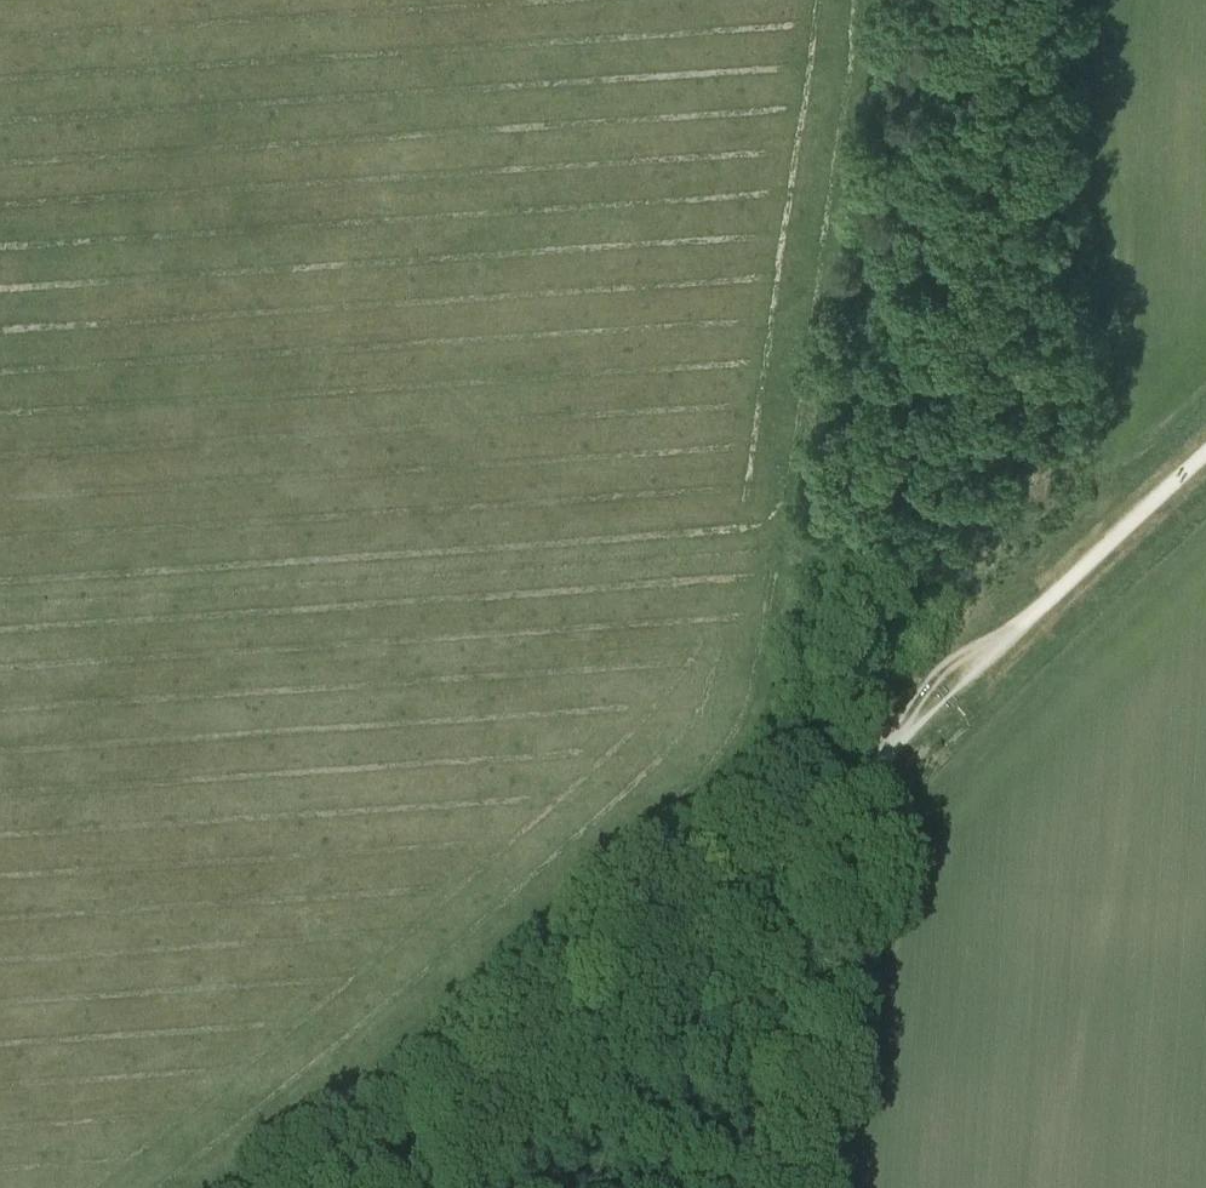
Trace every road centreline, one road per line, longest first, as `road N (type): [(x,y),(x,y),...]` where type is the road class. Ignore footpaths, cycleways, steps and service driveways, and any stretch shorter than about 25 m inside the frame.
road 1 (track): [(879,765),(590,1032),(396,1187)]
road 2 (track): [(1205,451),(879,765)]

